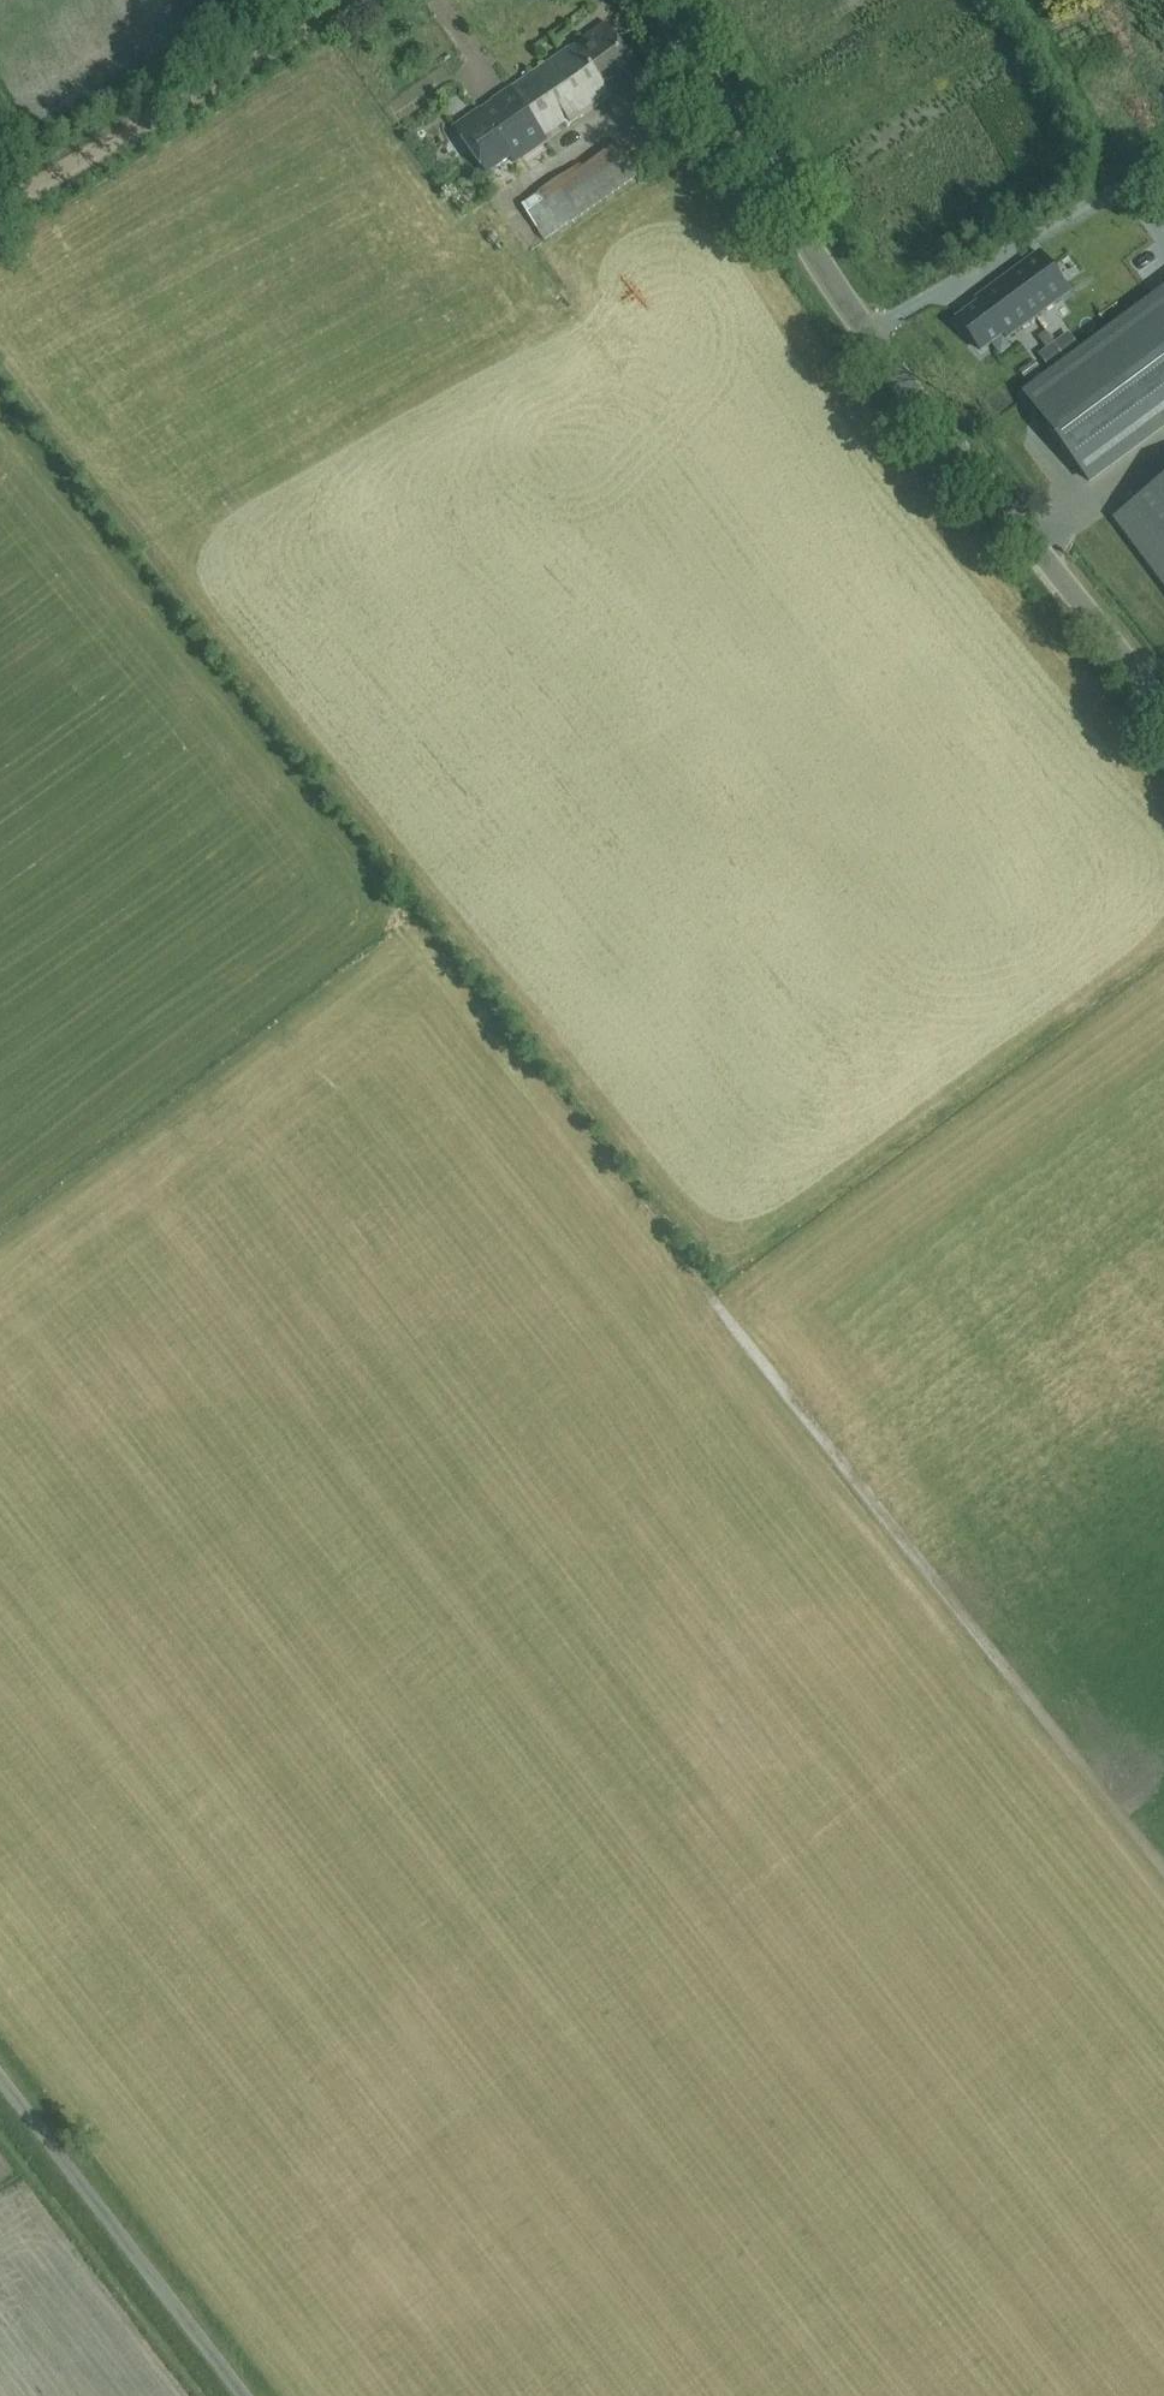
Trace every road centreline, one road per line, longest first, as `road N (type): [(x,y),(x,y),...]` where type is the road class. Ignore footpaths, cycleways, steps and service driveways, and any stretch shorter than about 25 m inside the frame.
road 1 (unclassified): [(1163,707),(840,293),(661,0)]
road 2 (unclassified): [(245,2395),(0,2076)]
road 3 (track): [(0,208),(342,0)]

